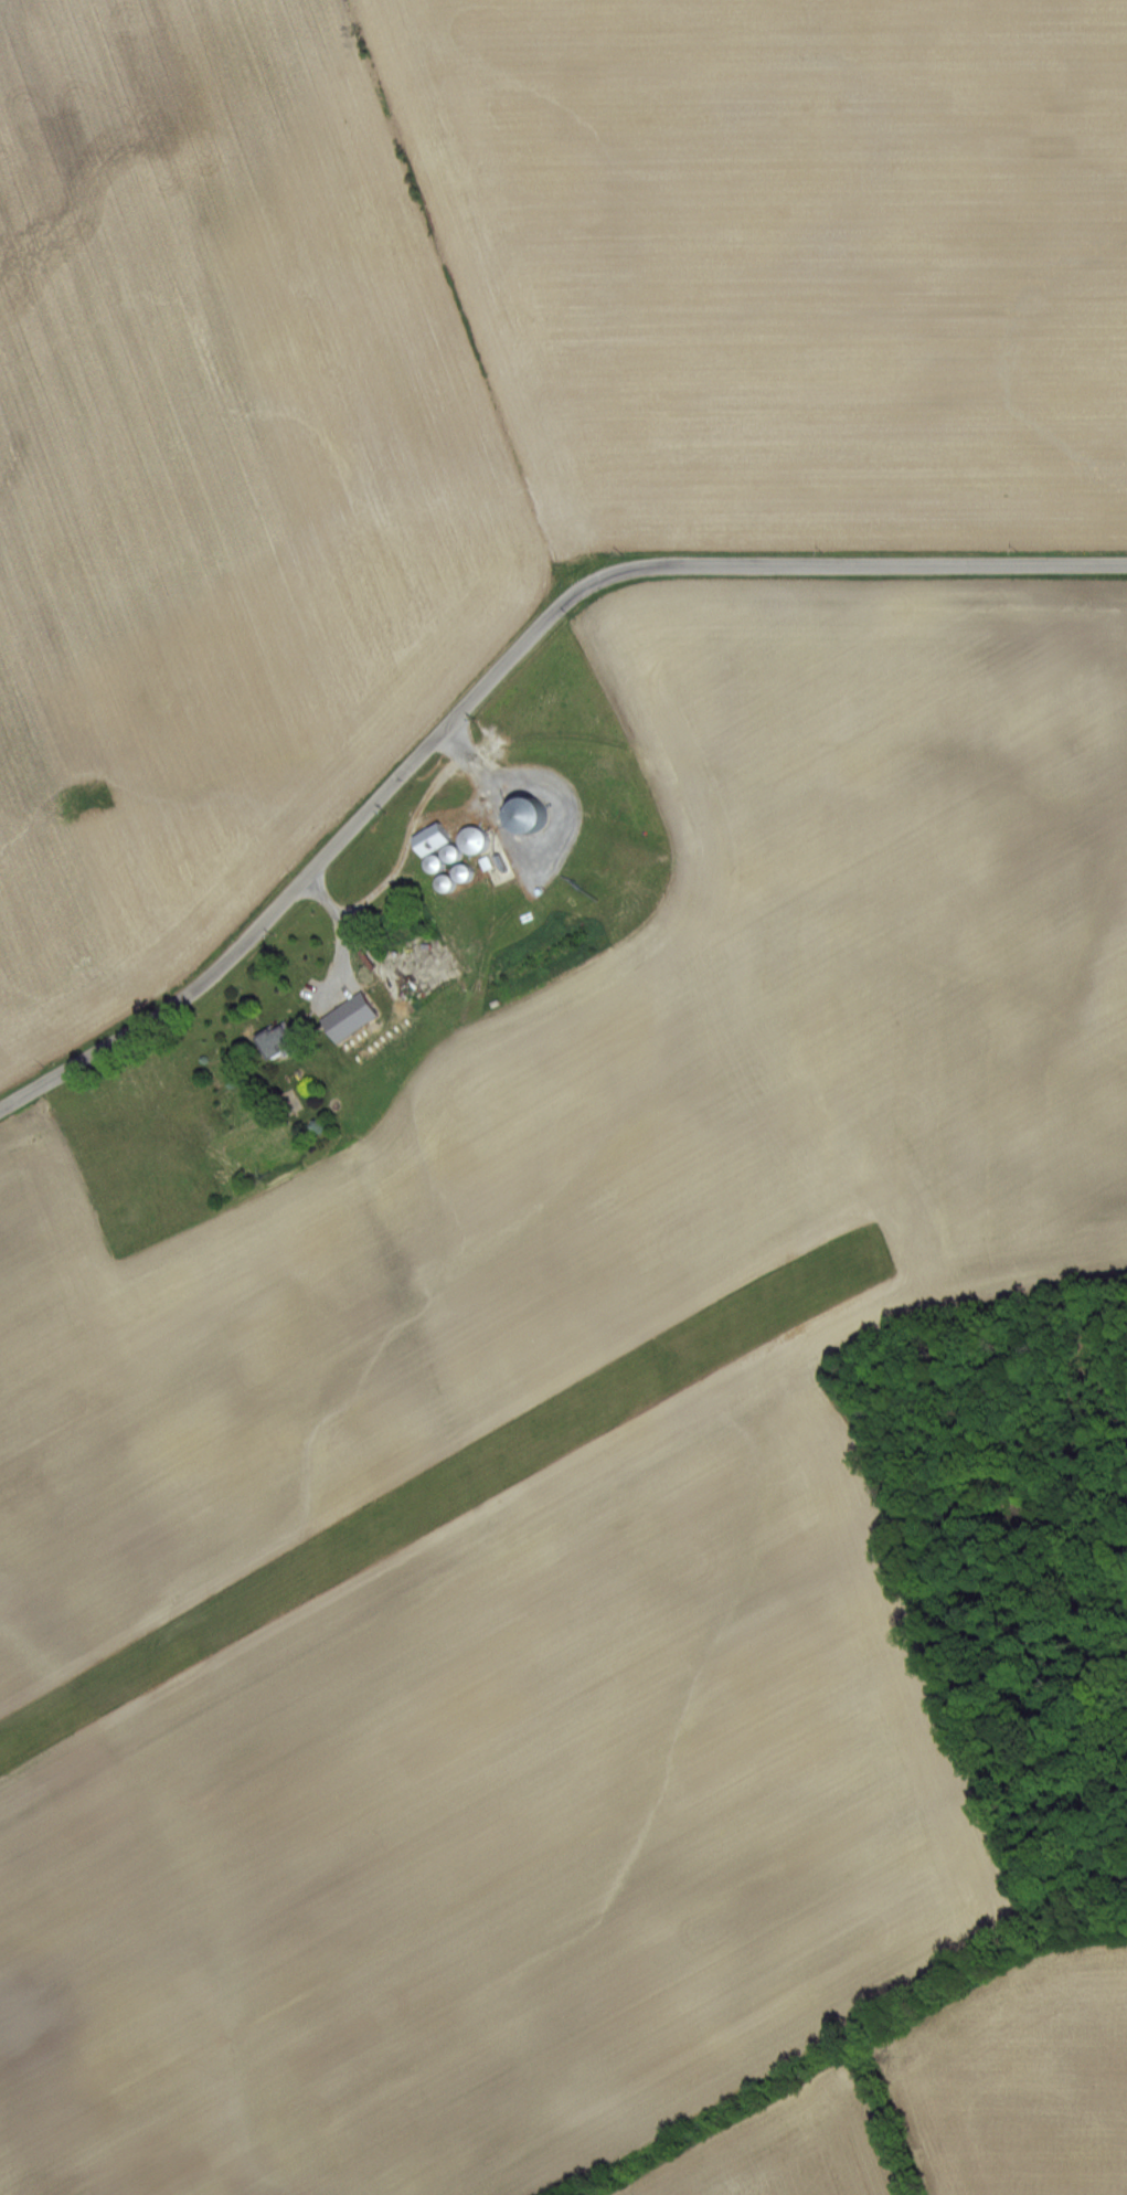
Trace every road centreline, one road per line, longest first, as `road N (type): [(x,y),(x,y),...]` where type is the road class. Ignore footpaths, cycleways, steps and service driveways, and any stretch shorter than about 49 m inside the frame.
road 1 (residential): [(0,1101),(193,986),(589,576),(669,556),(1126,557)]

